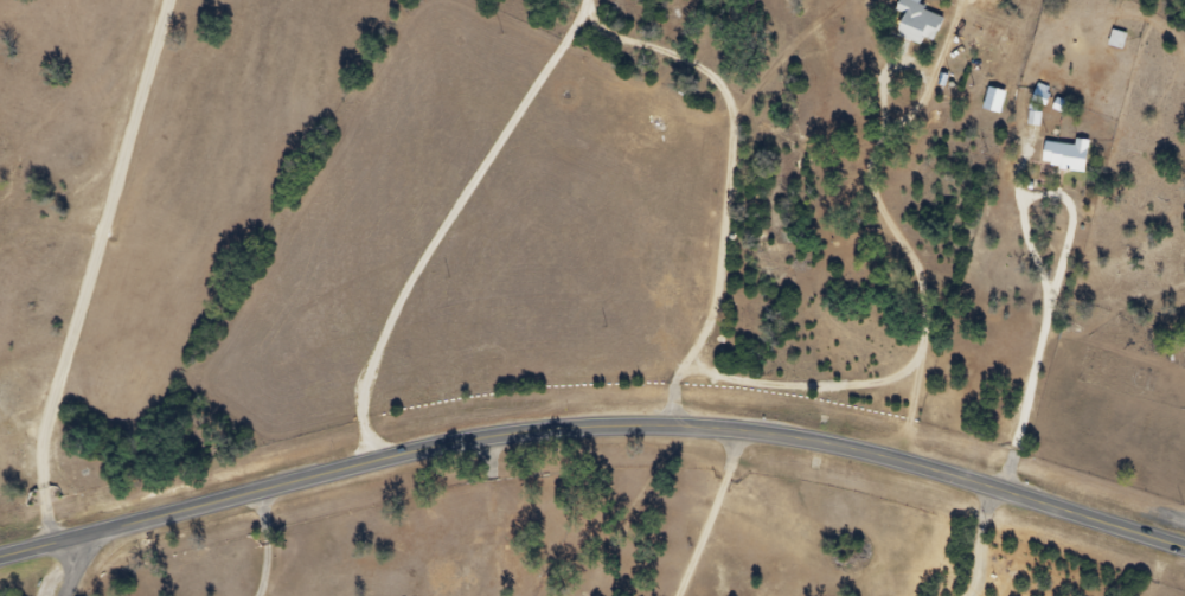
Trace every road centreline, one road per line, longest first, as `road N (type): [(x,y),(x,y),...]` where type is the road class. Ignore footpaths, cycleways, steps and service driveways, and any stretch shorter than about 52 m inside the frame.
road 1 (secondary): [(0,554),(466,438),(600,424),(738,428),(840,444),(1184,546)]

